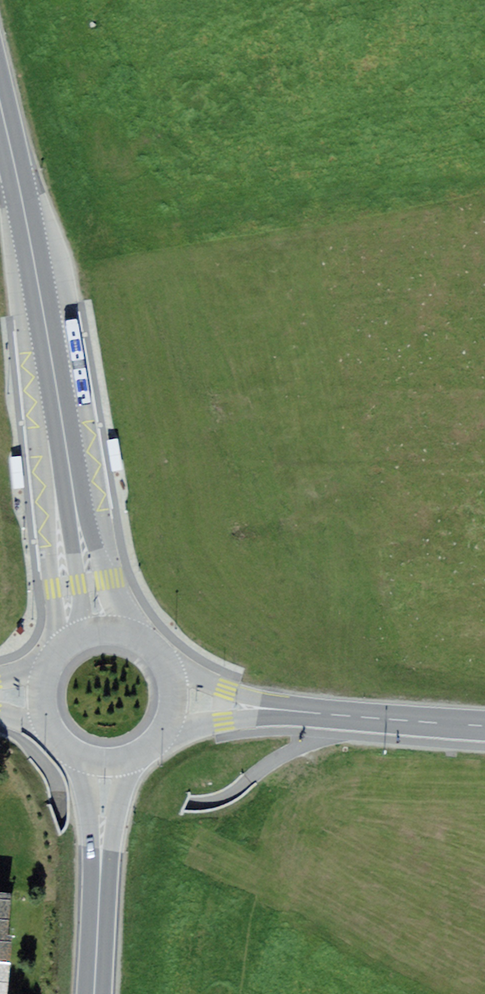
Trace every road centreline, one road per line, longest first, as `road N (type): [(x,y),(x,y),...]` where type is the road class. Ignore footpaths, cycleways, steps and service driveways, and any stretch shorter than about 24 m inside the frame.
road 1 (primary): [(61,351),(78,643)]
road 2 (primary): [(132,634),(61,351)]
road 3 (primary): [(61,351),(0,90)]
road 4 (tertiary): [(324,712),(484,726)]
road 5 (tertiary): [(324,712),(170,670)]
road 6 (tertiary): [(167,716),(324,712)]
road 7 (primary): [(90,743),(105,887)]
road 8 (primary): [(105,887),(130,746)]

